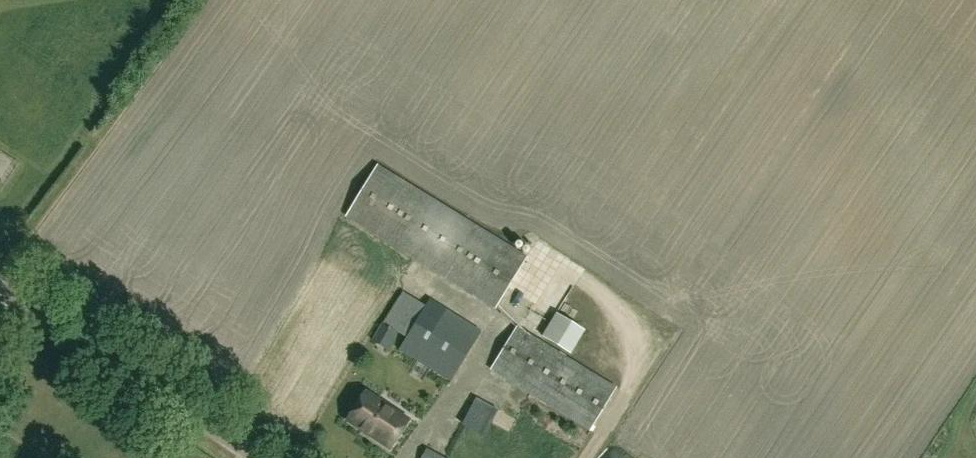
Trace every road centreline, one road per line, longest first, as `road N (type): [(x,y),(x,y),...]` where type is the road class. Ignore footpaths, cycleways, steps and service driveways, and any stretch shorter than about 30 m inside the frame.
road 1 (unclassified): [(257,457),(0,290)]

